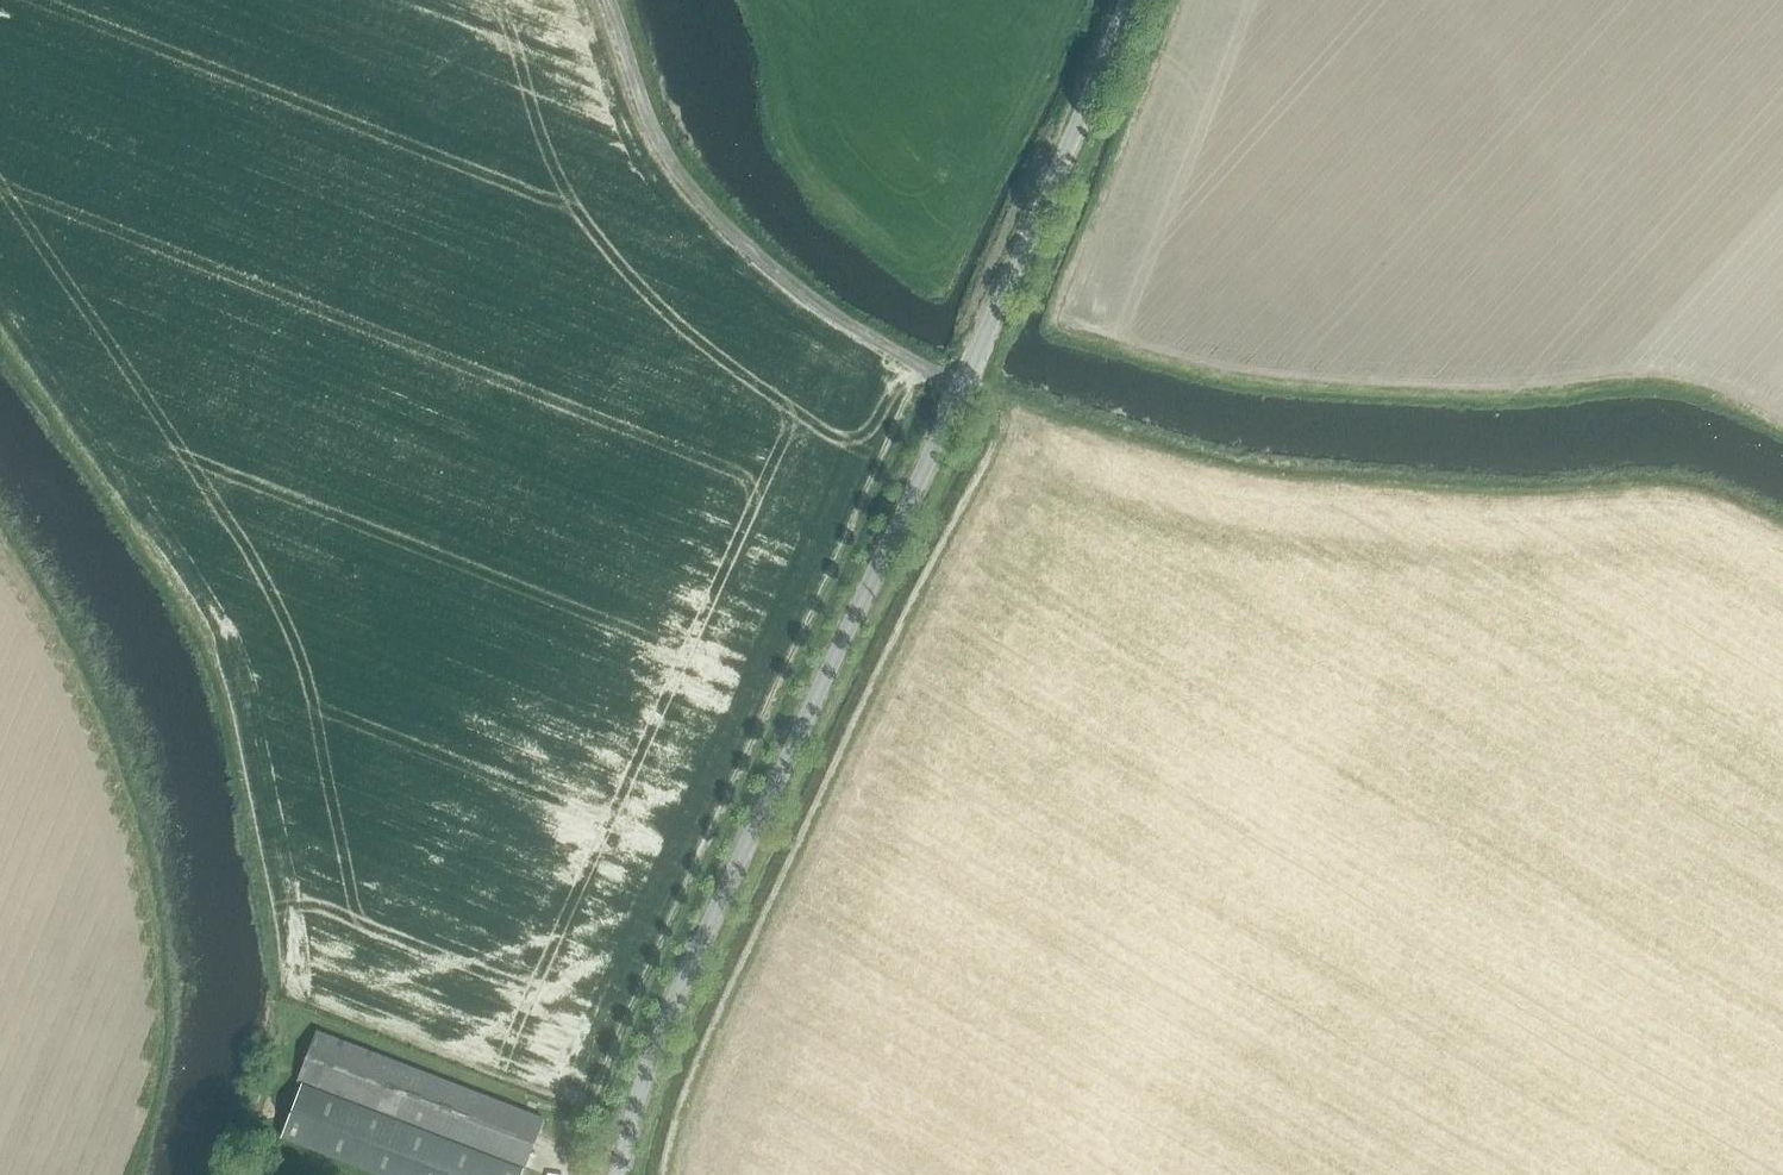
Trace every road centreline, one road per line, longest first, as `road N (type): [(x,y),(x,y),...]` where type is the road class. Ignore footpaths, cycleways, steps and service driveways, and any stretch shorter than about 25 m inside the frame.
road 1 (tertiary): [(620,1174),(676,1003),(967,392)]
road 2 (unclassified): [(967,392),(860,341),(731,240),(661,158),(608,0)]
road 3 (tertiary): [(967,392),(1132,0)]

